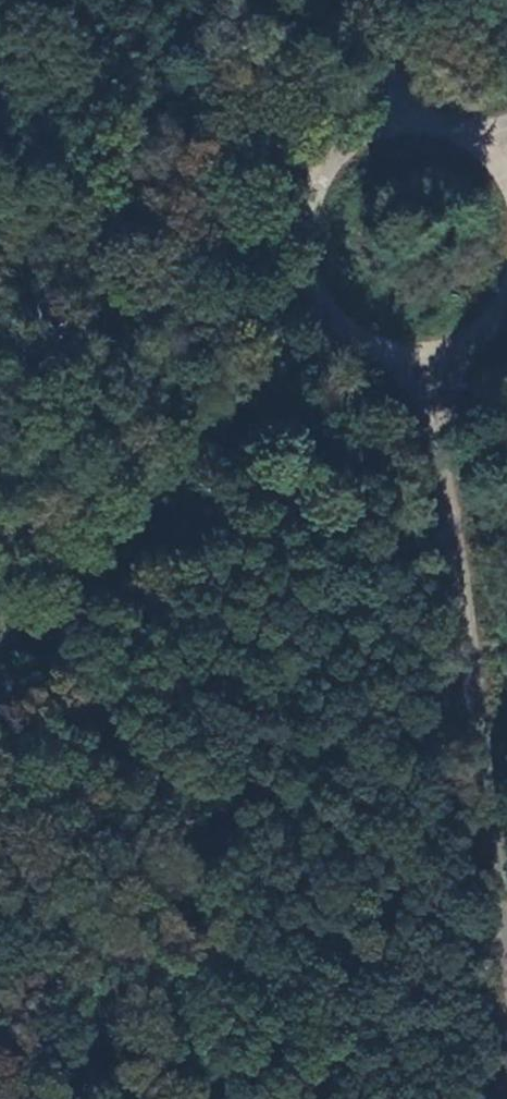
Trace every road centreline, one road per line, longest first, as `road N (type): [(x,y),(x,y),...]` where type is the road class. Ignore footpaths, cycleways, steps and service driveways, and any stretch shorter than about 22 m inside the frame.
road 1 (track): [(429,354),(506,931)]
road 2 (track): [(0,649),(330,316)]
road 3 (track): [(20,0),(126,56),(314,196)]
road 4 (track): [(330,316),(379,348),(429,354),(494,324),(506,303)]
road 5 (track): [(393,128),(375,0)]
road 6 (track): [(314,196),(311,259),(330,316)]

